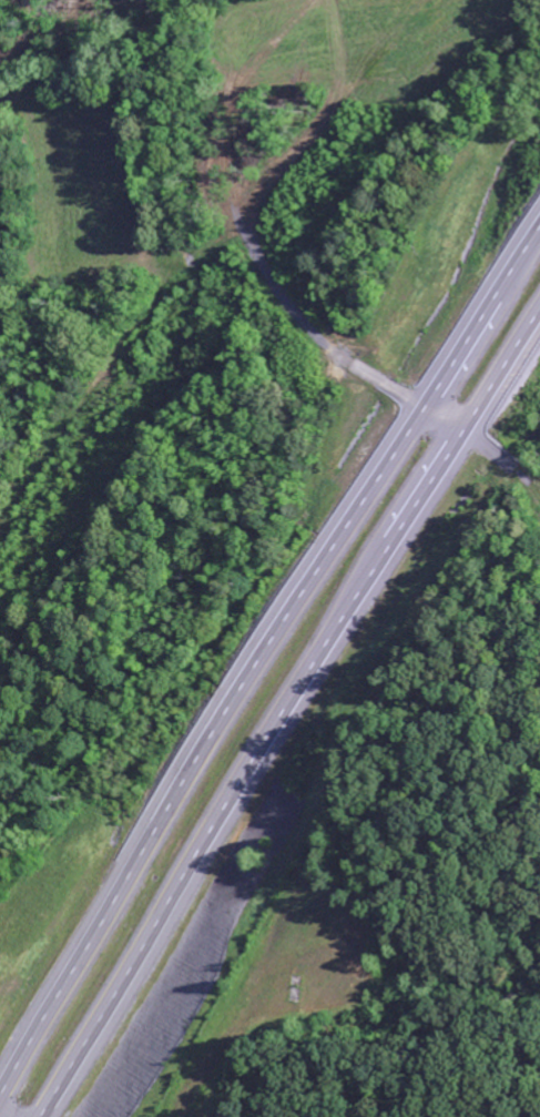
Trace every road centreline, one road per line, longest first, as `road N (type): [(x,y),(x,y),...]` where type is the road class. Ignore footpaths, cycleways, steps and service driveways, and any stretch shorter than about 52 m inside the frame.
road 1 (trunk): [(539,234),(327,552),(0,1082)]
road 2 (trunk): [(30,1116),(256,747),(539,321)]

